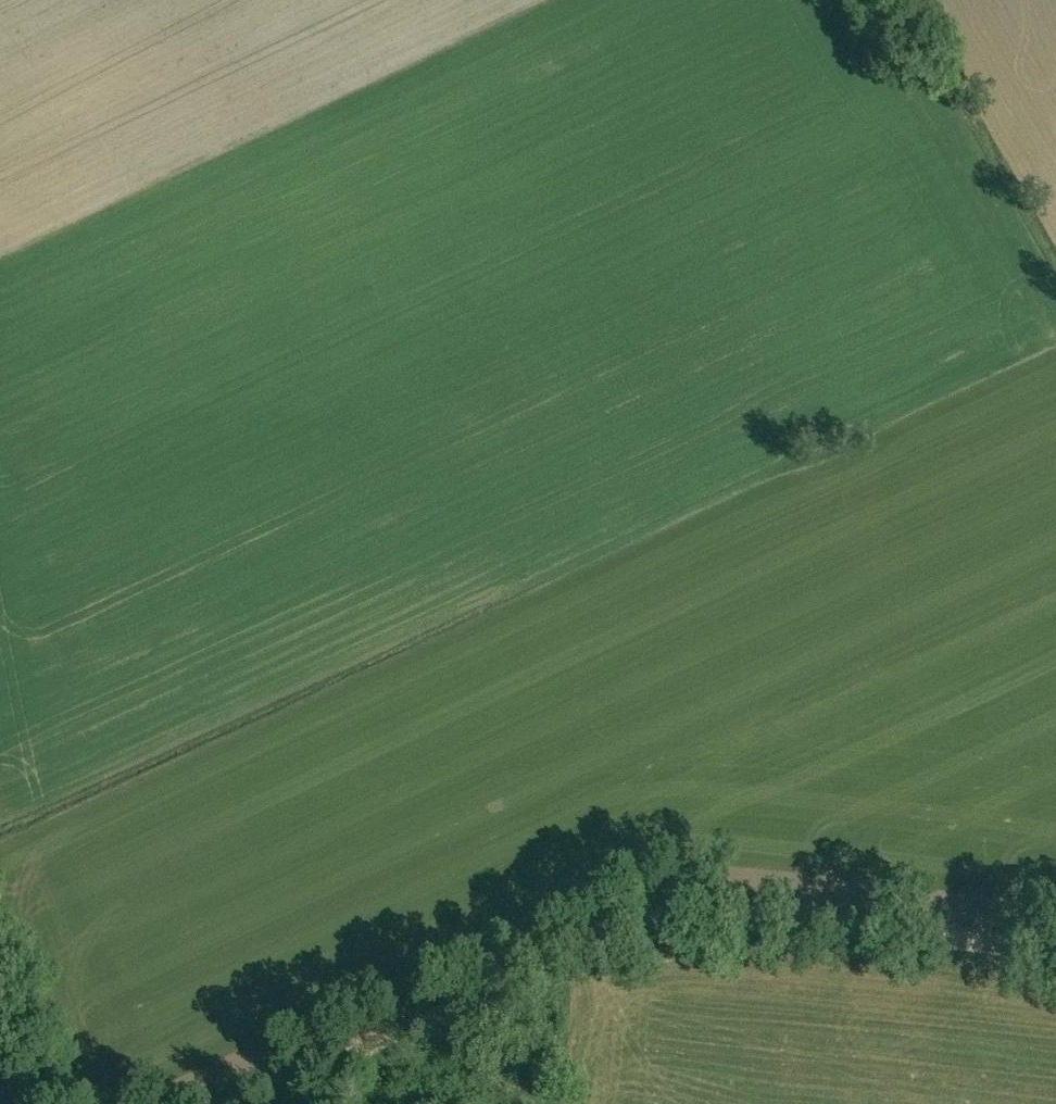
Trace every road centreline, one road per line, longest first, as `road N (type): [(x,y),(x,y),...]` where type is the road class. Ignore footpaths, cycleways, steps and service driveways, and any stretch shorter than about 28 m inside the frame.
road 1 (track): [(1055,944),(728,906),(662,909),(599,927),(200,1103)]
road 2 (track): [(45,1103),(0,992)]

